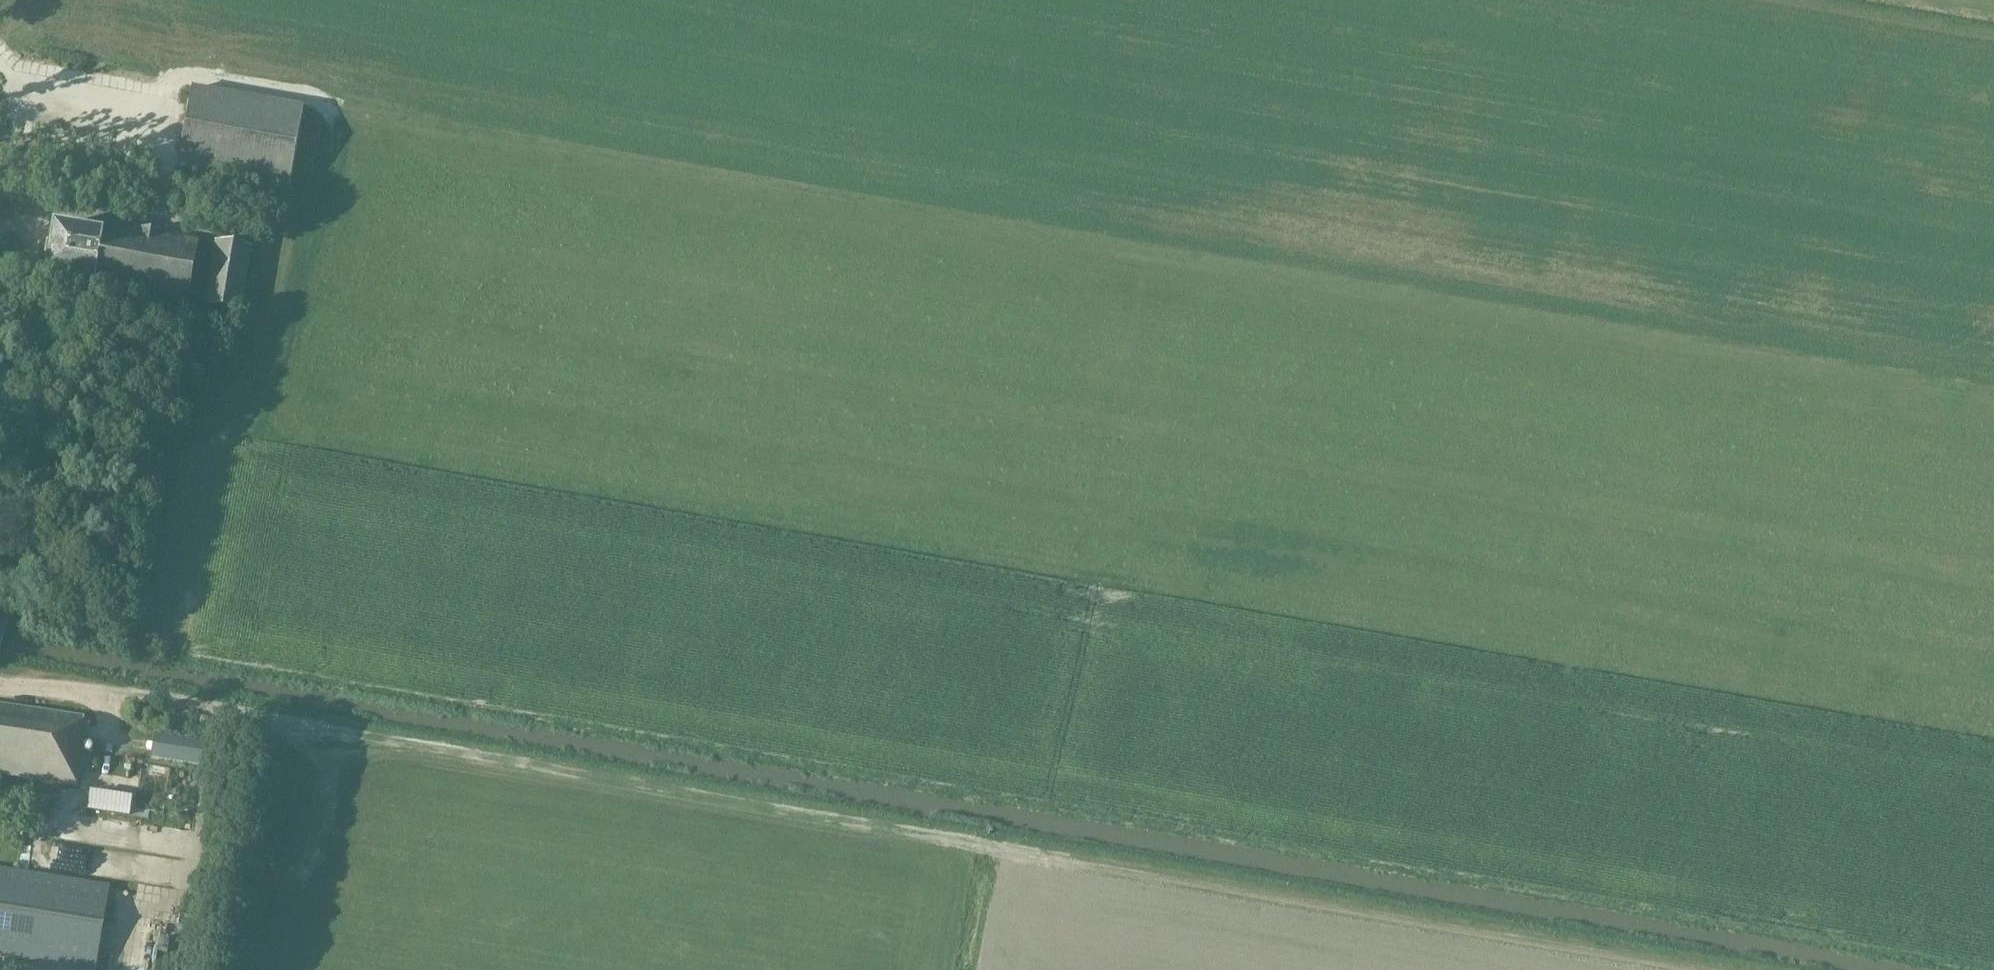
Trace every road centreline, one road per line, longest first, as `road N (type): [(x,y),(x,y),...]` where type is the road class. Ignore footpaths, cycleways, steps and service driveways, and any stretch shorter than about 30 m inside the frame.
road 1 (unclassified): [(1736,969),(338,729),(0,682)]

